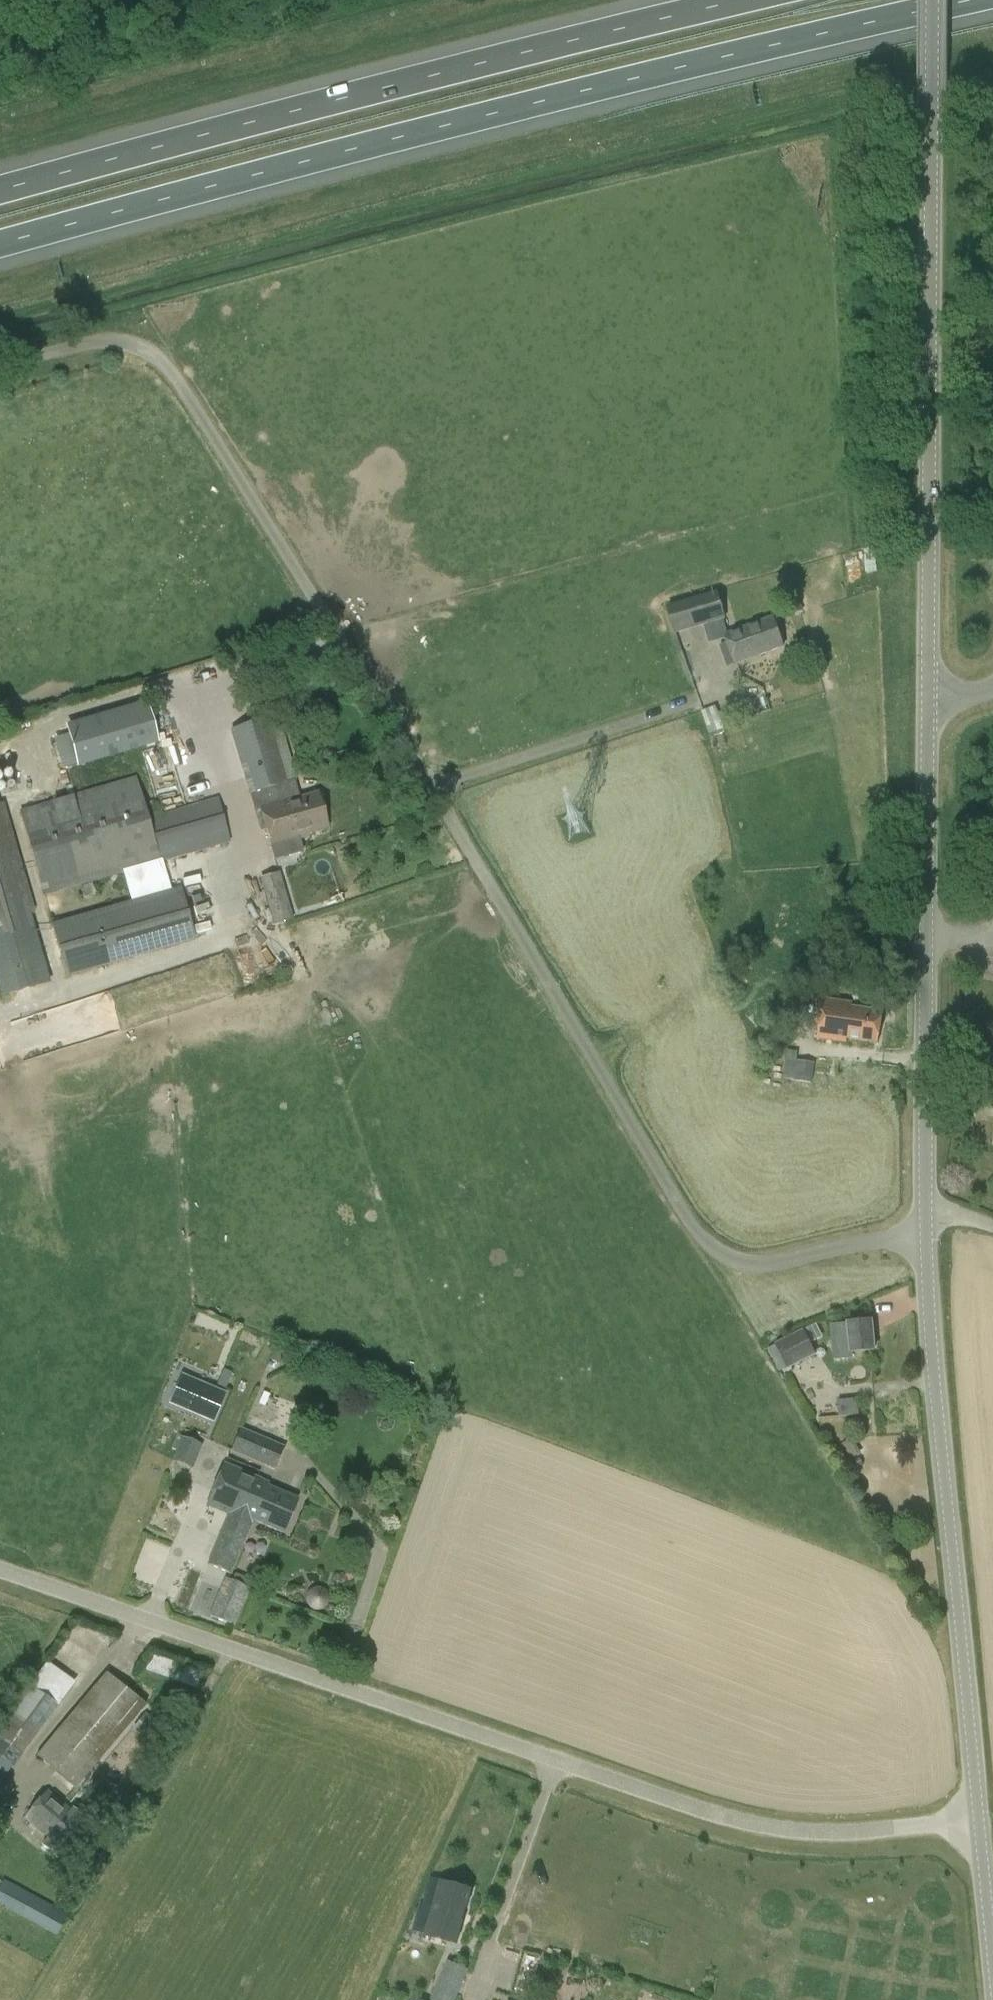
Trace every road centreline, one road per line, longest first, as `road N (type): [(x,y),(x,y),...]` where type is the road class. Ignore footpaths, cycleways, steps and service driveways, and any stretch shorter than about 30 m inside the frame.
road 1 (unclassified): [(927,1228),(764,1264),(710,1247),(174,374),(148,350),(113,340),(0,366)]
road 2 (unclassified): [(979,1819),(817,1831),(707,1812),(0,1569)]
road 3 (motorway): [(0,245),(607,86),(976,0)]
road 4 (motorway): [(747,0),(0,191)]
road 5 (tertiary): [(928,698),(932,0)]
road 6 (tertiary): [(979,1819),(927,1228)]
road 7 (tertiary): [(927,1228),(928,698)]
road 8 (tertiary): [(992,1969),(979,1819)]

